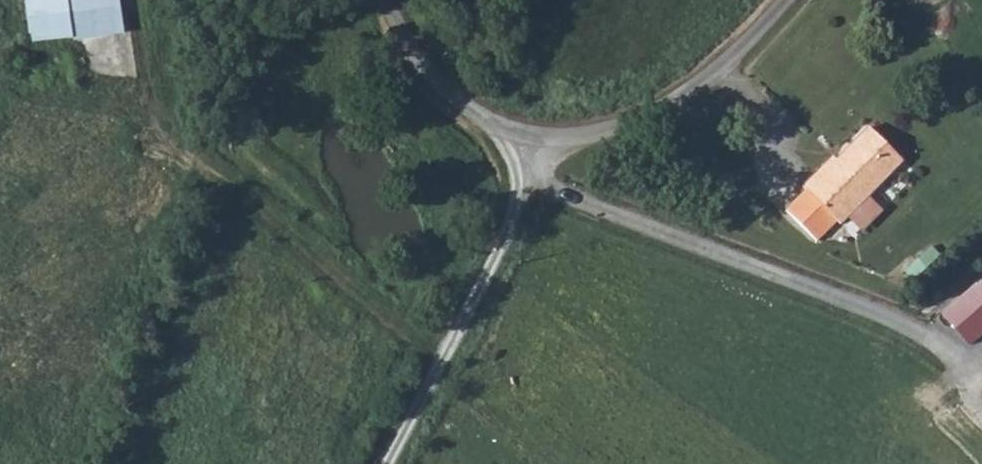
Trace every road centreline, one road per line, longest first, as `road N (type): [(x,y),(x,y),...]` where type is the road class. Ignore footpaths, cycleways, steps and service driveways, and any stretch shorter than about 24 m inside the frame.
road 1 (unclassified): [(783,0),(672,99),(629,127),(584,138),(505,126),(463,104),(410,48),(386,0)]
road 2 (track): [(535,133),(512,220),(478,298),(387,463)]

